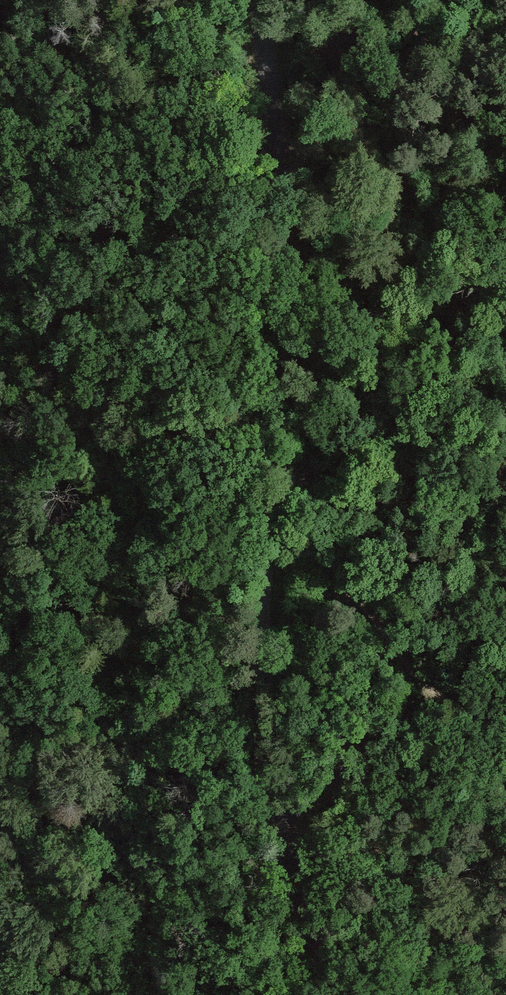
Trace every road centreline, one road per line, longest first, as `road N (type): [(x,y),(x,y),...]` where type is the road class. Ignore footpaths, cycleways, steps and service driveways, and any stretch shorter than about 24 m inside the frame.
road 1 (unclassified): [(372,994),(304,907),(251,646),(278,154),(258,0)]
road 2 (track): [(505,700),(435,680),(322,513),(269,399)]

